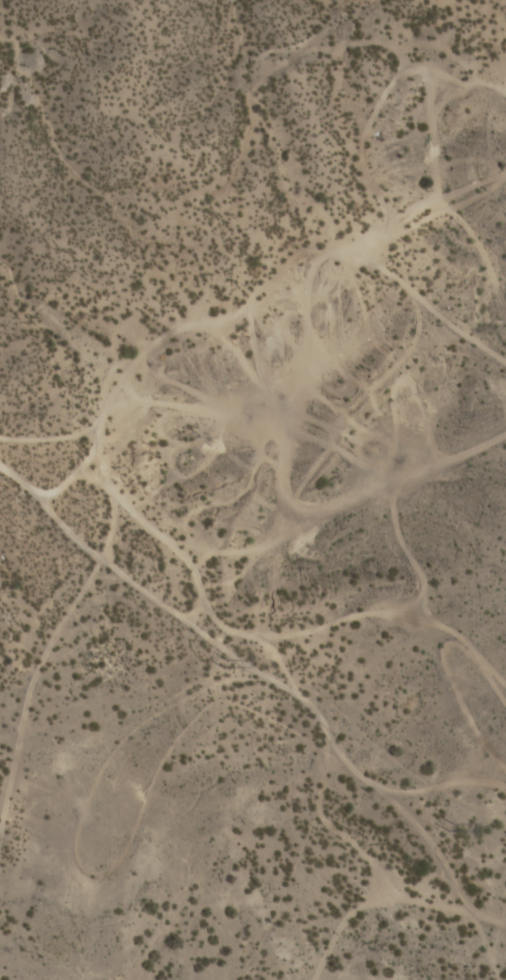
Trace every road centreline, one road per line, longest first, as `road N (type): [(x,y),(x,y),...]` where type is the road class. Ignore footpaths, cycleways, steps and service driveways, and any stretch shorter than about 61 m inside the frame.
road 1 (track): [(505,925),(465,901),(403,808),(359,772),(306,702),(97,559),(35,492)]
road 2 (track): [(0,841),(34,673),(92,578),(126,578)]
road 3 (track): [(505,428),(446,464),(332,501)]
road 4 (track): [(103,405),(84,463),(49,494),(0,466)]

